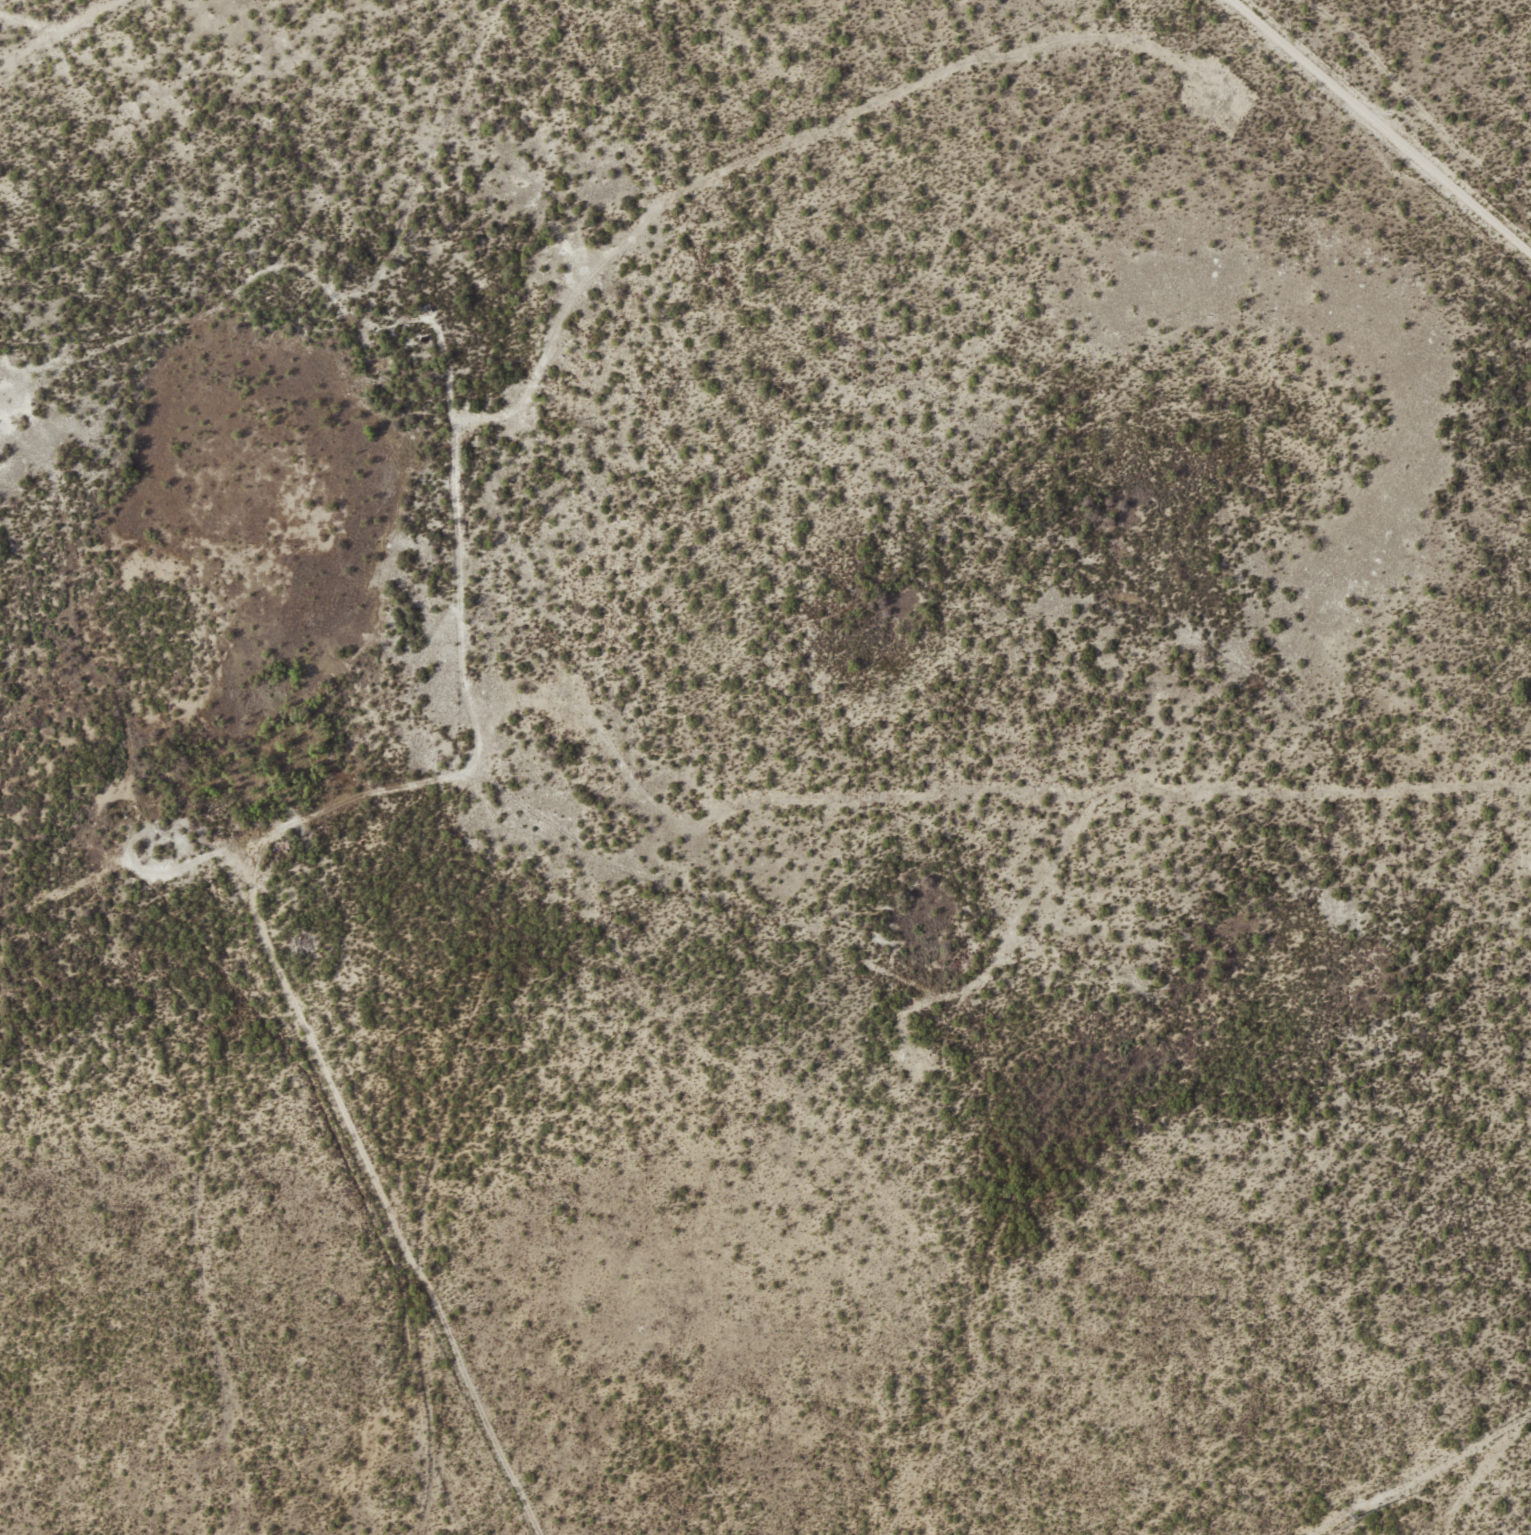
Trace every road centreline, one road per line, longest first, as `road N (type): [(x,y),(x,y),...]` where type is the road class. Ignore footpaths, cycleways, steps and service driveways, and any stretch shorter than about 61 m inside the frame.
road 1 (track): [(542,1534),(271,945),(259,902),(260,855),(300,814),(462,775),(483,757),(454,363),(372,338),(356,291),(288,263),(148,336),(44,369),(0,353)]

